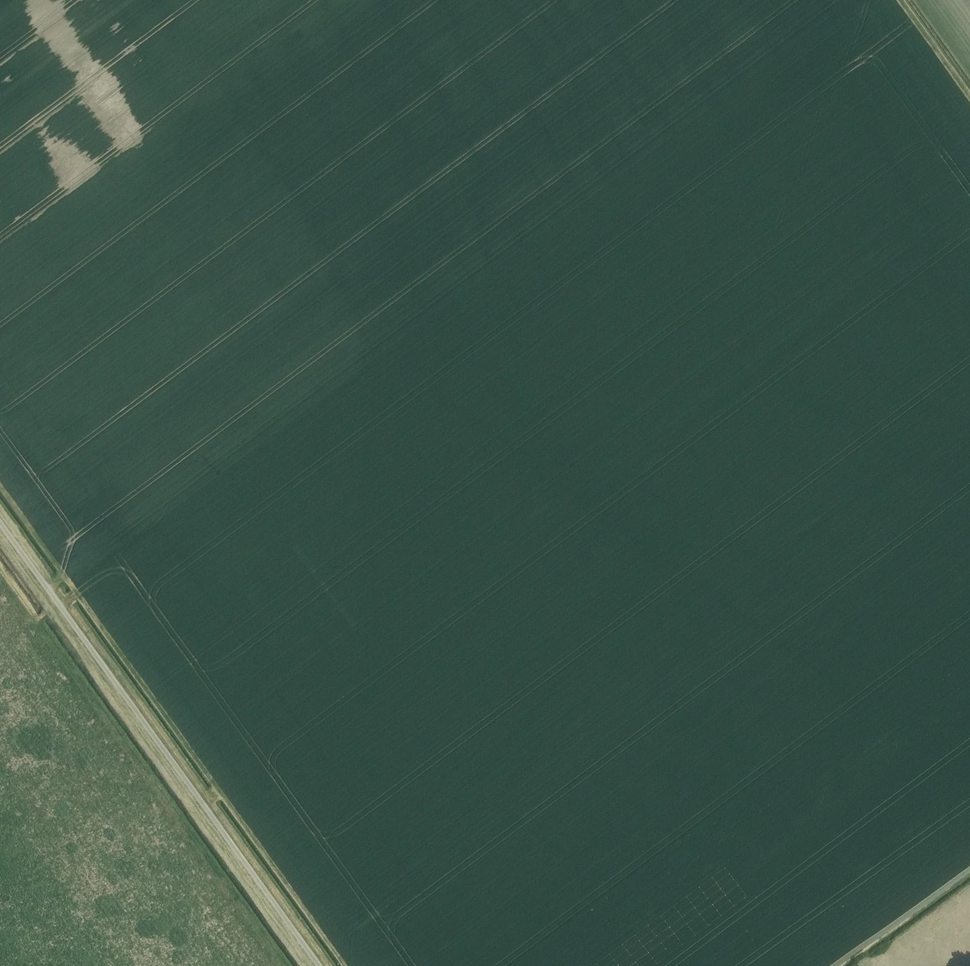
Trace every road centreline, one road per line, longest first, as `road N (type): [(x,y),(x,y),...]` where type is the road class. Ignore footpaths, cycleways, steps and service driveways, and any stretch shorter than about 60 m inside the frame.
road 1 (unclassified): [(321,965),(0,521)]

